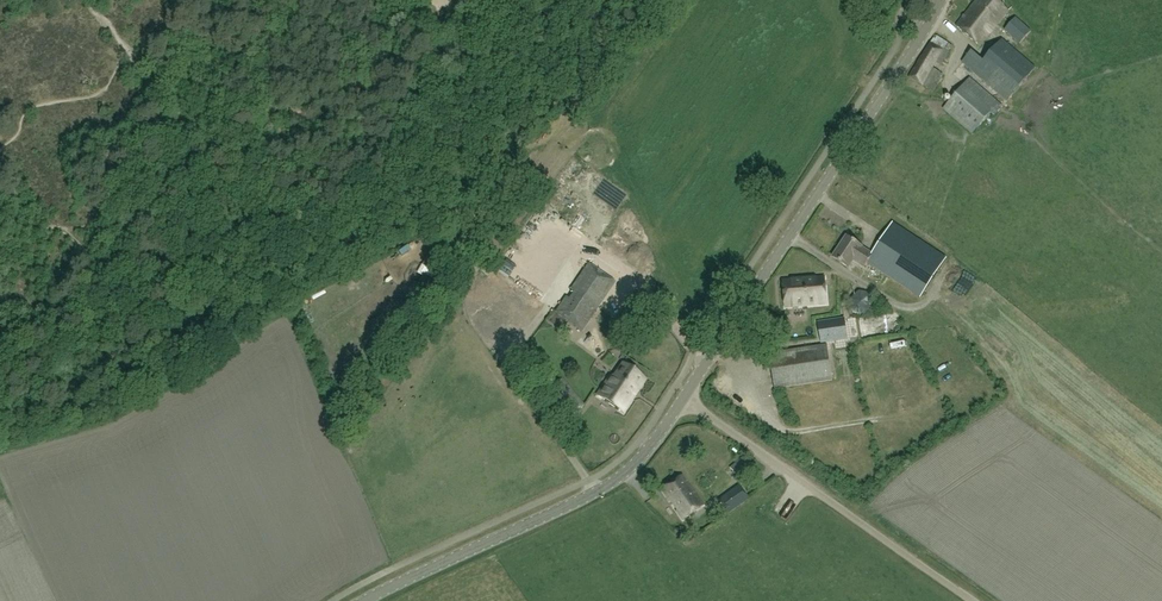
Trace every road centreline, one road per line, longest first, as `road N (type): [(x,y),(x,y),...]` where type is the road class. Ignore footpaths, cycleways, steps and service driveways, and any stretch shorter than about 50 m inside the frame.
road 1 (tertiary): [(685,397),(940,0)]
road 2 (tertiary): [(365,600),(610,485),(642,459),(685,397)]
road 3 (unclassified): [(685,397),(966,600)]

